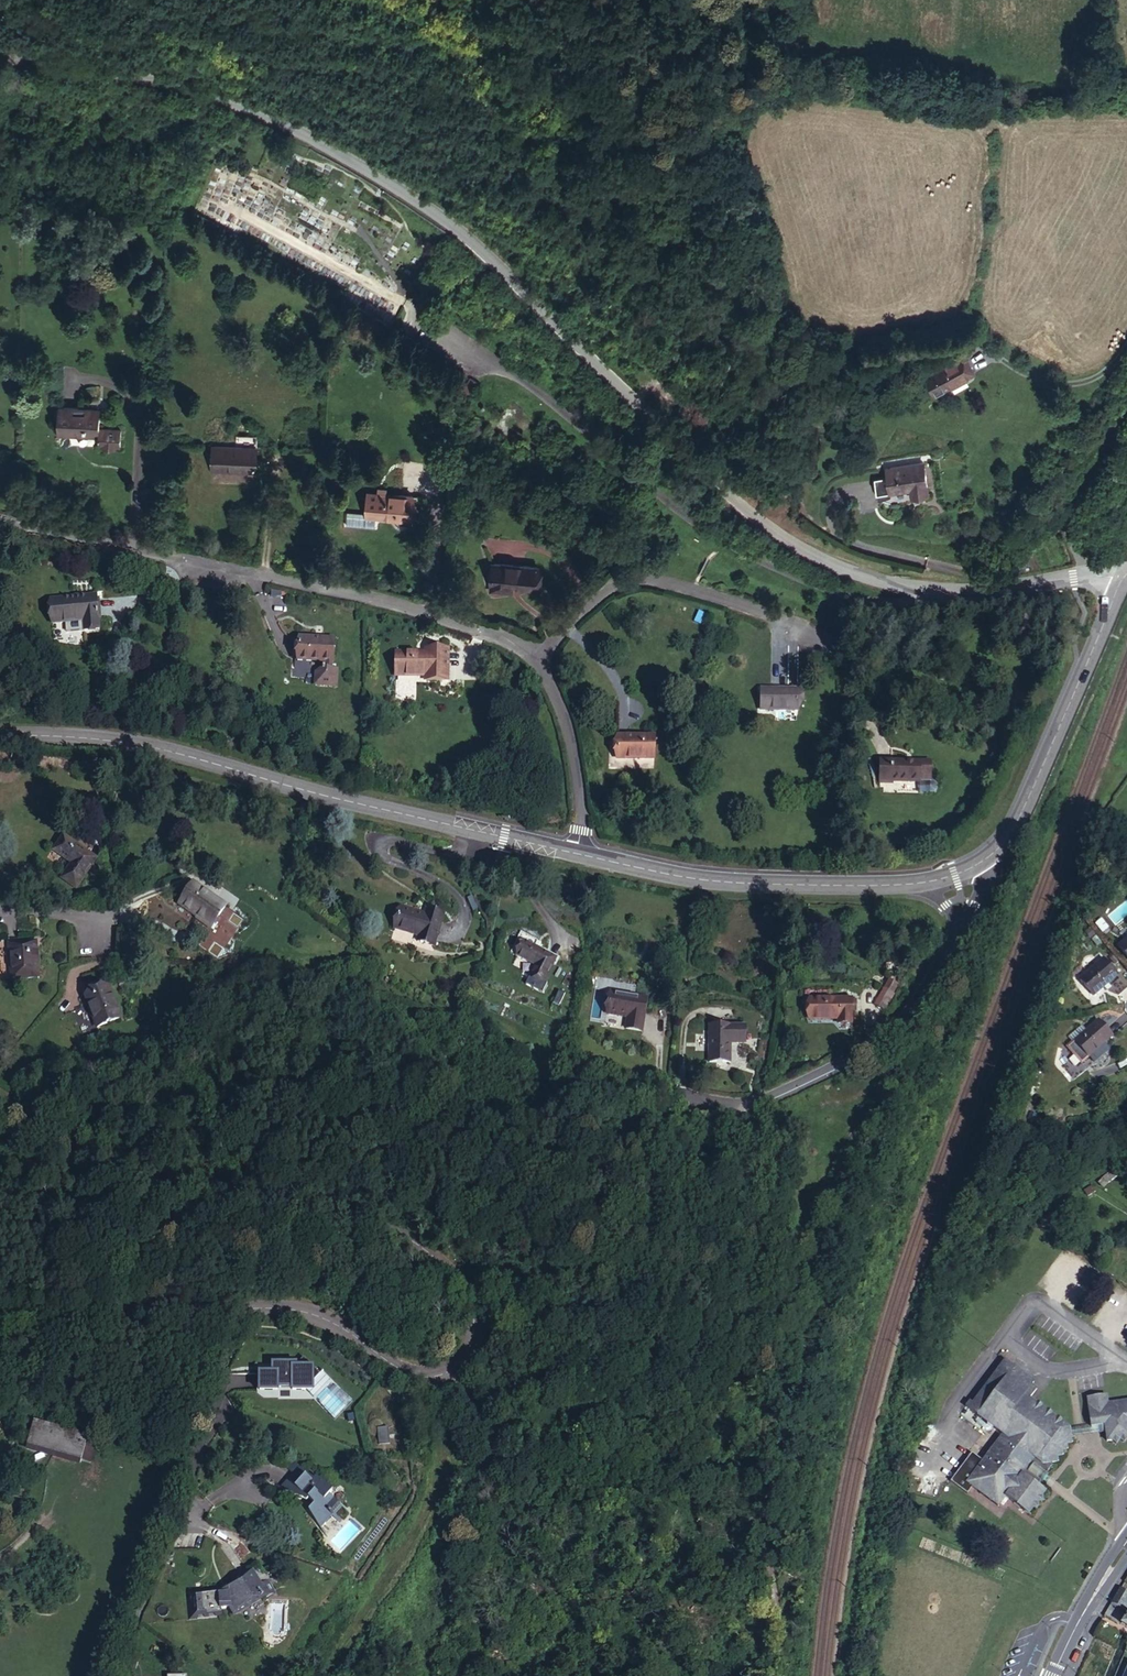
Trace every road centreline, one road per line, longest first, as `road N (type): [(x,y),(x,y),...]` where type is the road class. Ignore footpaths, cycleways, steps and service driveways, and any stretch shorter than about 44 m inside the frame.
road 1 (unclassified): [(938,593),(857,579),(806,554),(609,385),(487,255),(323,147),(202,93),(55,60),(0,59)]
road 2 (tertiary): [(0,1111),(109,1166),(296,1198),(404,1240),(451,1278),(466,1313),(465,1336),(451,1361),(411,1373),(329,1322),(286,1308),(0,1327)]
road 3 (unclassified): [(938,593),(853,598),(757,560),(662,500),(519,374),(411,309)]
road 4 (tertiary): [(580,852),(170,751),(0,735)]
road 5 (residential): [(0,523),(434,613),(533,657)]
road 6 (tertiary): [(925,876),(772,883),(689,876),(580,852)]
road 7 (residential): [(941,950),(905,1001),(853,1052),(741,1102),(675,1095)]
road 8 (residential): [(533,657),(602,588),(625,578),(798,624)]
road 9 (tertiary): [(1125,571),(1003,838)]
road 10 (residential): [(113,1675),(189,1480)]
road 11 (residential): [(533,657),(565,724),(580,852)]
road 12 (residential): [(1085,574),(1070,541),(1074,497),(1126,407)]
road 13 (tertiary): [(1126,1534),(1052,1675)]
road 14 (unclassified): [(1085,574),(938,593)]
road 15 (residential): [(941,950),(1003,838)]

